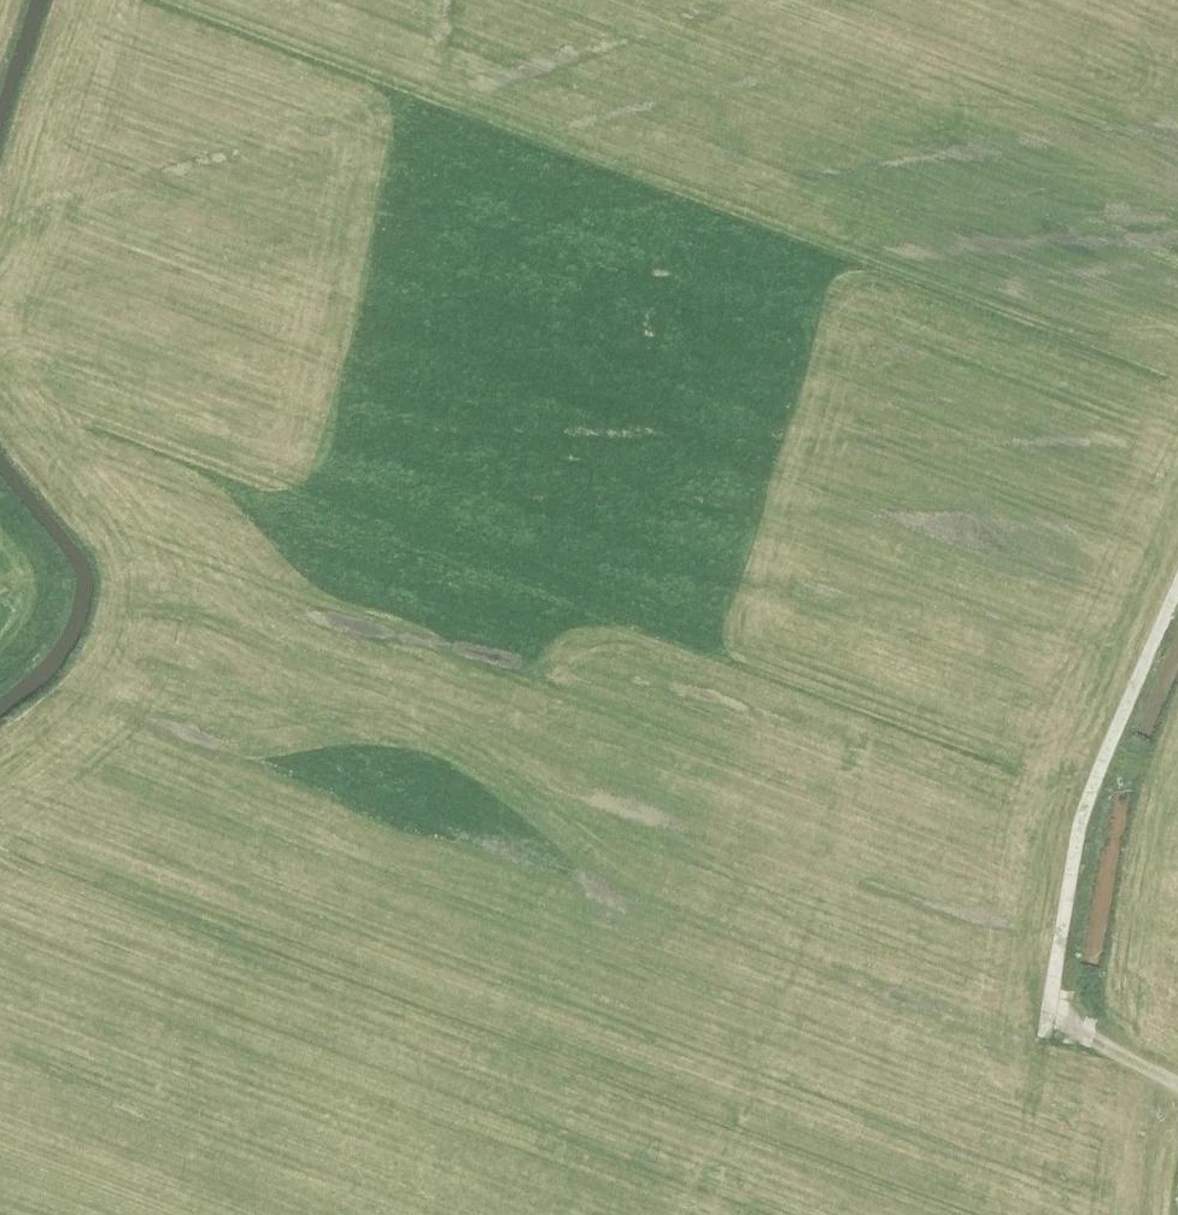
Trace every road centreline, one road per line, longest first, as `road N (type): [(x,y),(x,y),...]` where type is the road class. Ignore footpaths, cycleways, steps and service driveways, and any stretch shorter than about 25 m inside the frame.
road 1 (track): [(1177,1084),(1048,1013),(1077,836),(1177,585)]

